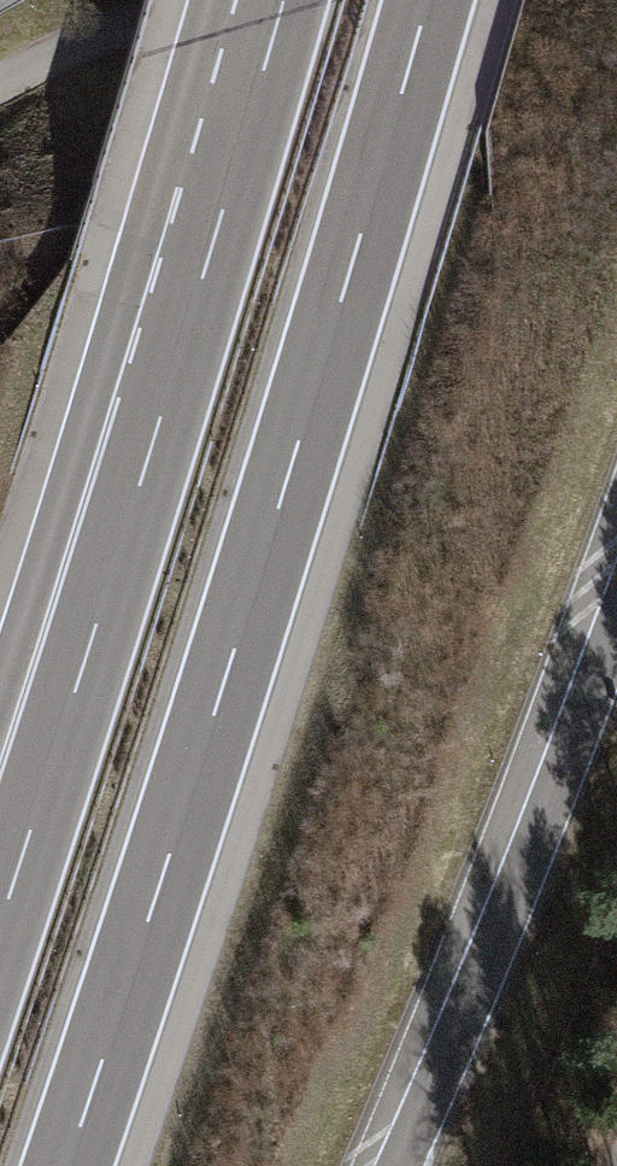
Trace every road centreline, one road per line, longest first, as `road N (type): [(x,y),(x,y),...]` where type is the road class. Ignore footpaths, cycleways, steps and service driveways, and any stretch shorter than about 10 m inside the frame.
road 1 (motorway): [(66,1165),(193,781),(430,0)]
road 2 (motorway): [(394,1165),(616,606)]
road 3 (motorway): [(158,425),(0,922)]
road 4 (motorway): [(284,0),(158,425)]
road 5 (motorway): [(158,425),(0,757)]

